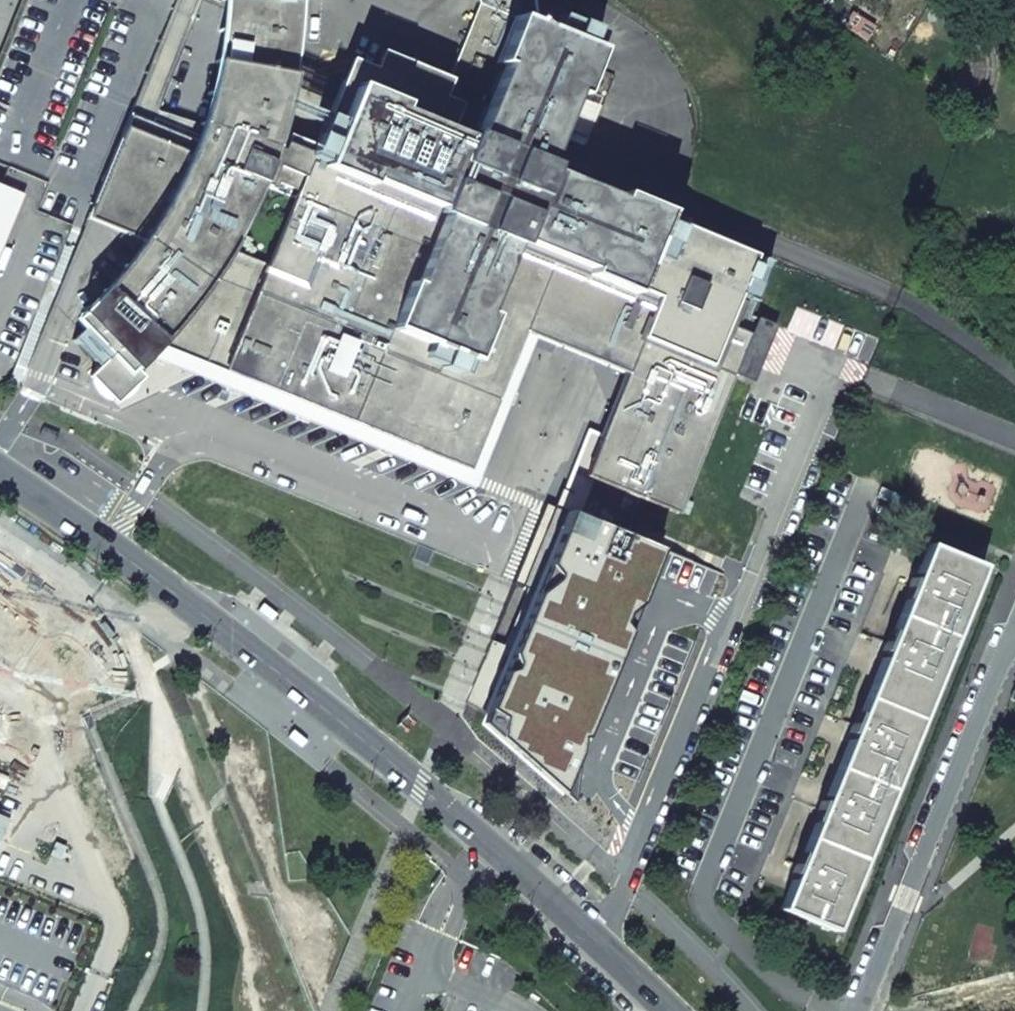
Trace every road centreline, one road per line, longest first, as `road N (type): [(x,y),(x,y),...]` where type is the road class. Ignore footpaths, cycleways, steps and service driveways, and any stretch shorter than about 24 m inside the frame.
road 1 (tertiary): [(0,476),(167,587),(423,786),(666,1010)]
road 2 (residential): [(856,1010),(1005,639),(1014,634)]

